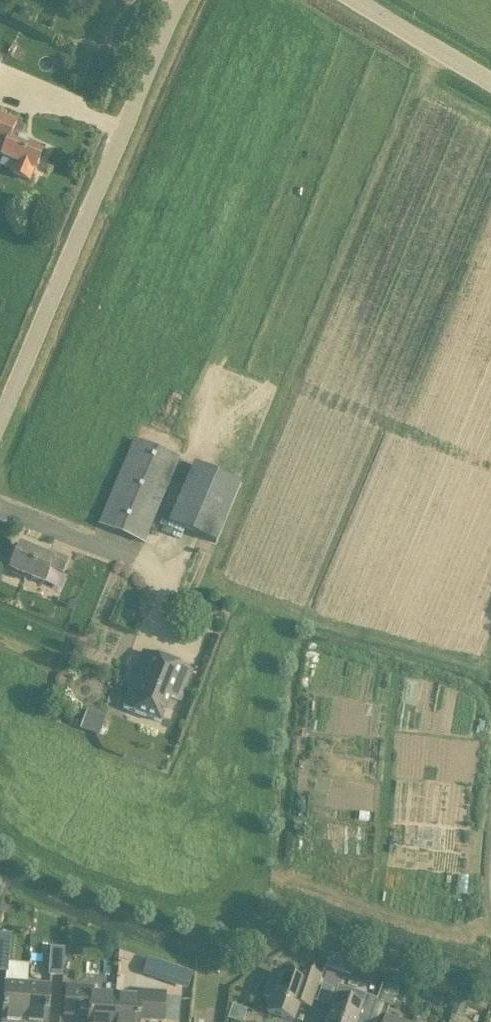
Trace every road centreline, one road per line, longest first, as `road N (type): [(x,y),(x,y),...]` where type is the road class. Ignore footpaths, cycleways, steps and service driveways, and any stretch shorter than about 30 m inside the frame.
road 1 (unclassified): [(0,420),(178,0)]
road 2 (unclassified): [(350,0),(490,81)]

